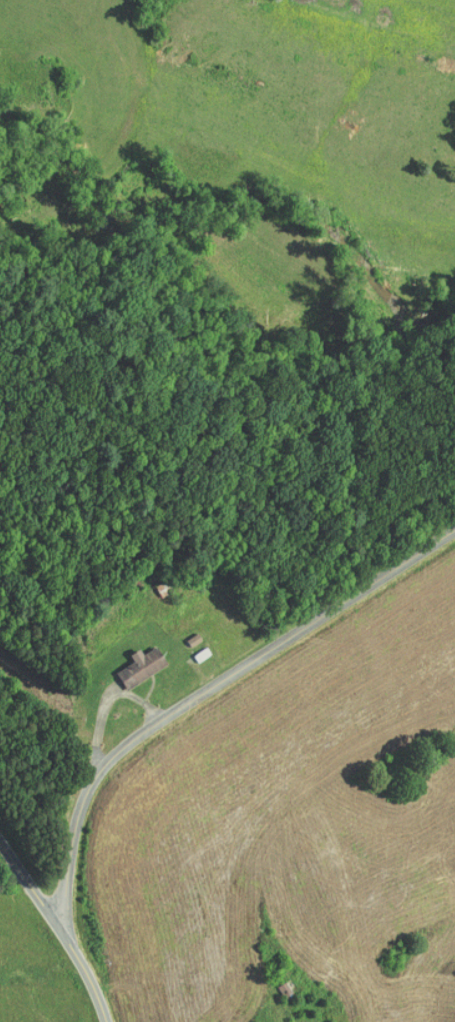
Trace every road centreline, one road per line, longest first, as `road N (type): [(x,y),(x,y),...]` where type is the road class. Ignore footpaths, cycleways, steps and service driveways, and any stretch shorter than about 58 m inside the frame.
road 1 (residential): [(51,921),(97,772),(454,530)]
road 2 (residential): [(97,1021),(40,898),(0,837)]

